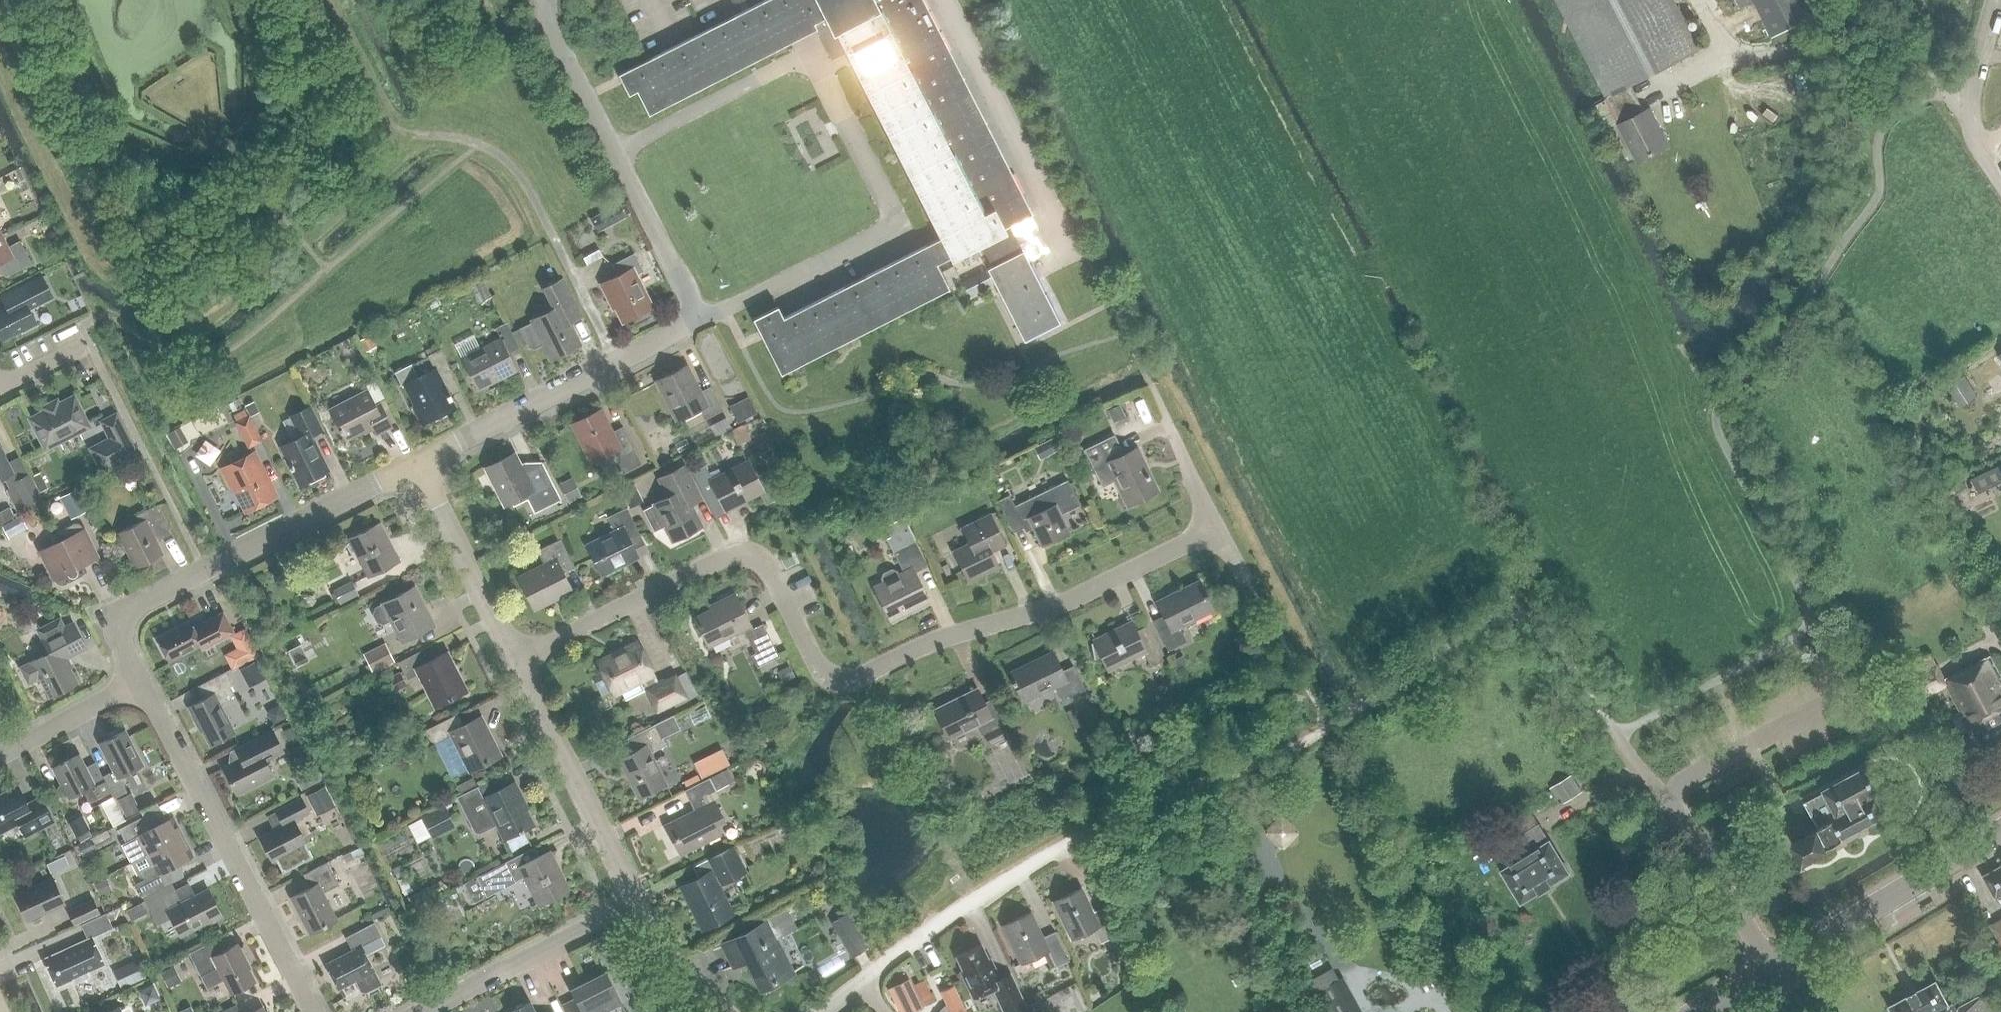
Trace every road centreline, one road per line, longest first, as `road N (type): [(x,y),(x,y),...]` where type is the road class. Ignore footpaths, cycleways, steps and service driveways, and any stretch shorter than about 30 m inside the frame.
road 1 (residential): [(515,662),(737,552),(761,557),(813,657),(826,675),(848,680),(937,638),(1047,611),(1216,527)]
road 2 (residential): [(418,468),(695,318),(729,315),(900,223)]
road 3 (track): [(883,963),(1065,843),(1329,726)]
road 4 (residential): [(138,682),(121,624),(134,609),(418,468)]
road 5 (track): [(1618,735),(1538,618),(1519,607),(1329,726)]
road 6 (residential): [(314,1011),(138,682)]
road 7 (unclassified): [(637,902),(515,662)]
road 8 (unclassified): [(1772,967),(2000,830)]
road 9 (residential): [(637,902),(416,1011)]
road 10 (unclassified): [(515,662),(418,468)]
road 11 (residential): [(1670,803),(1696,773),(1851,696)]
road 12 (residential): [(1772,967),(1670,803)]
road 13 (unclassified): [(2000,181),(1974,143),(1972,103),(1998,0)]
road 14 (residential): [(0,754),(138,682)]
road 15 (unclassified): [(731,1011),(682,974),(637,902)]

